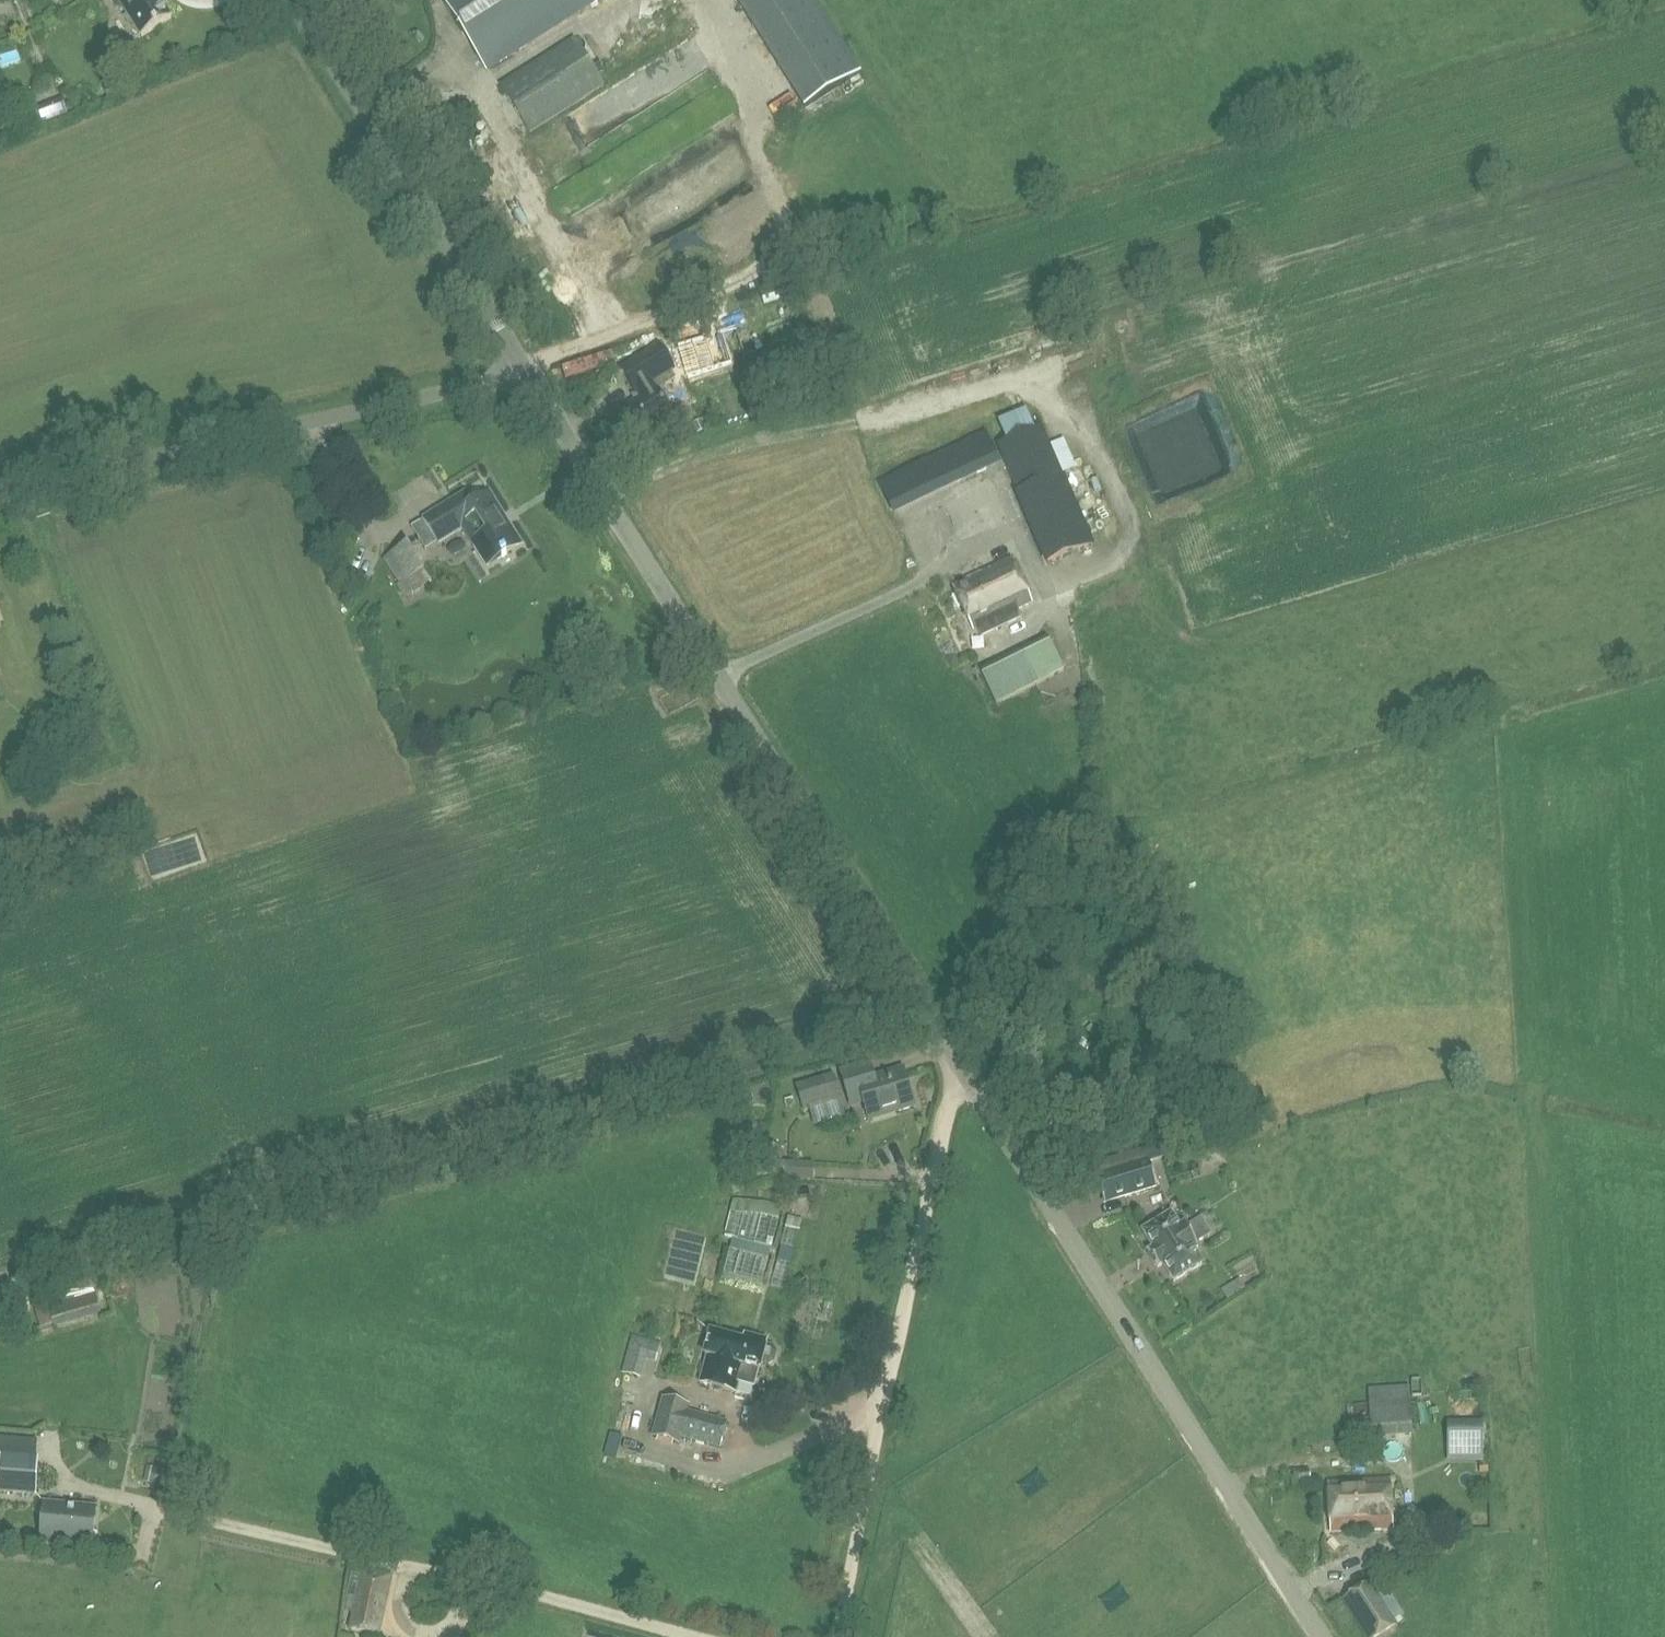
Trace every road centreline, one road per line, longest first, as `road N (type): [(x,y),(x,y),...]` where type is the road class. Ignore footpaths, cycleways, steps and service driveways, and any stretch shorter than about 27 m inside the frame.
road 1 (unclassified): [(961,1067),(523,369)]
road 2 (unclassified): [(1319,1636),(961,1067)]
road 3 (unclassified): [(834,1636),(943,1121),(961,1067)]
road 4 (unclassified): [(0,490),(523,369)]
road 5 (unclassified): [(523,369),(293,0)]
road 6 (track): [(604,495),(761,424),(857,422),(921,405)]
road 7 (track): [(523,369),(748,276),(773,255),(782,220)]
road 8 (track): [(871,1636),(892,1541),(902,1531),(918,1540),(988,1636)]

